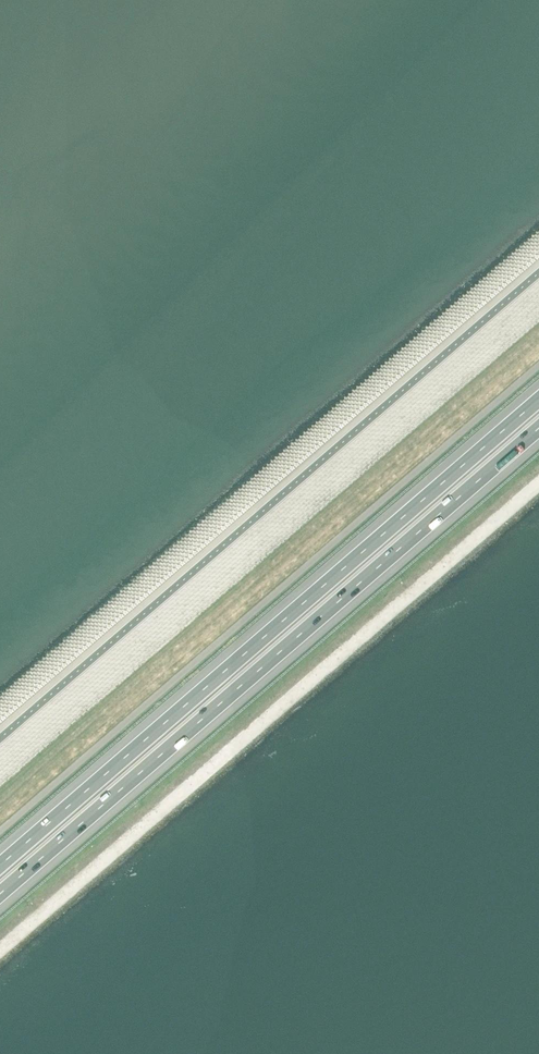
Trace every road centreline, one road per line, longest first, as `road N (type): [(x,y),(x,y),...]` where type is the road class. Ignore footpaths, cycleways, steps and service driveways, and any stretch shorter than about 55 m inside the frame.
road 1 (motorway): [(538,400),(0,866)]
road 2 (motorway): [(0,895),(538,430)]

